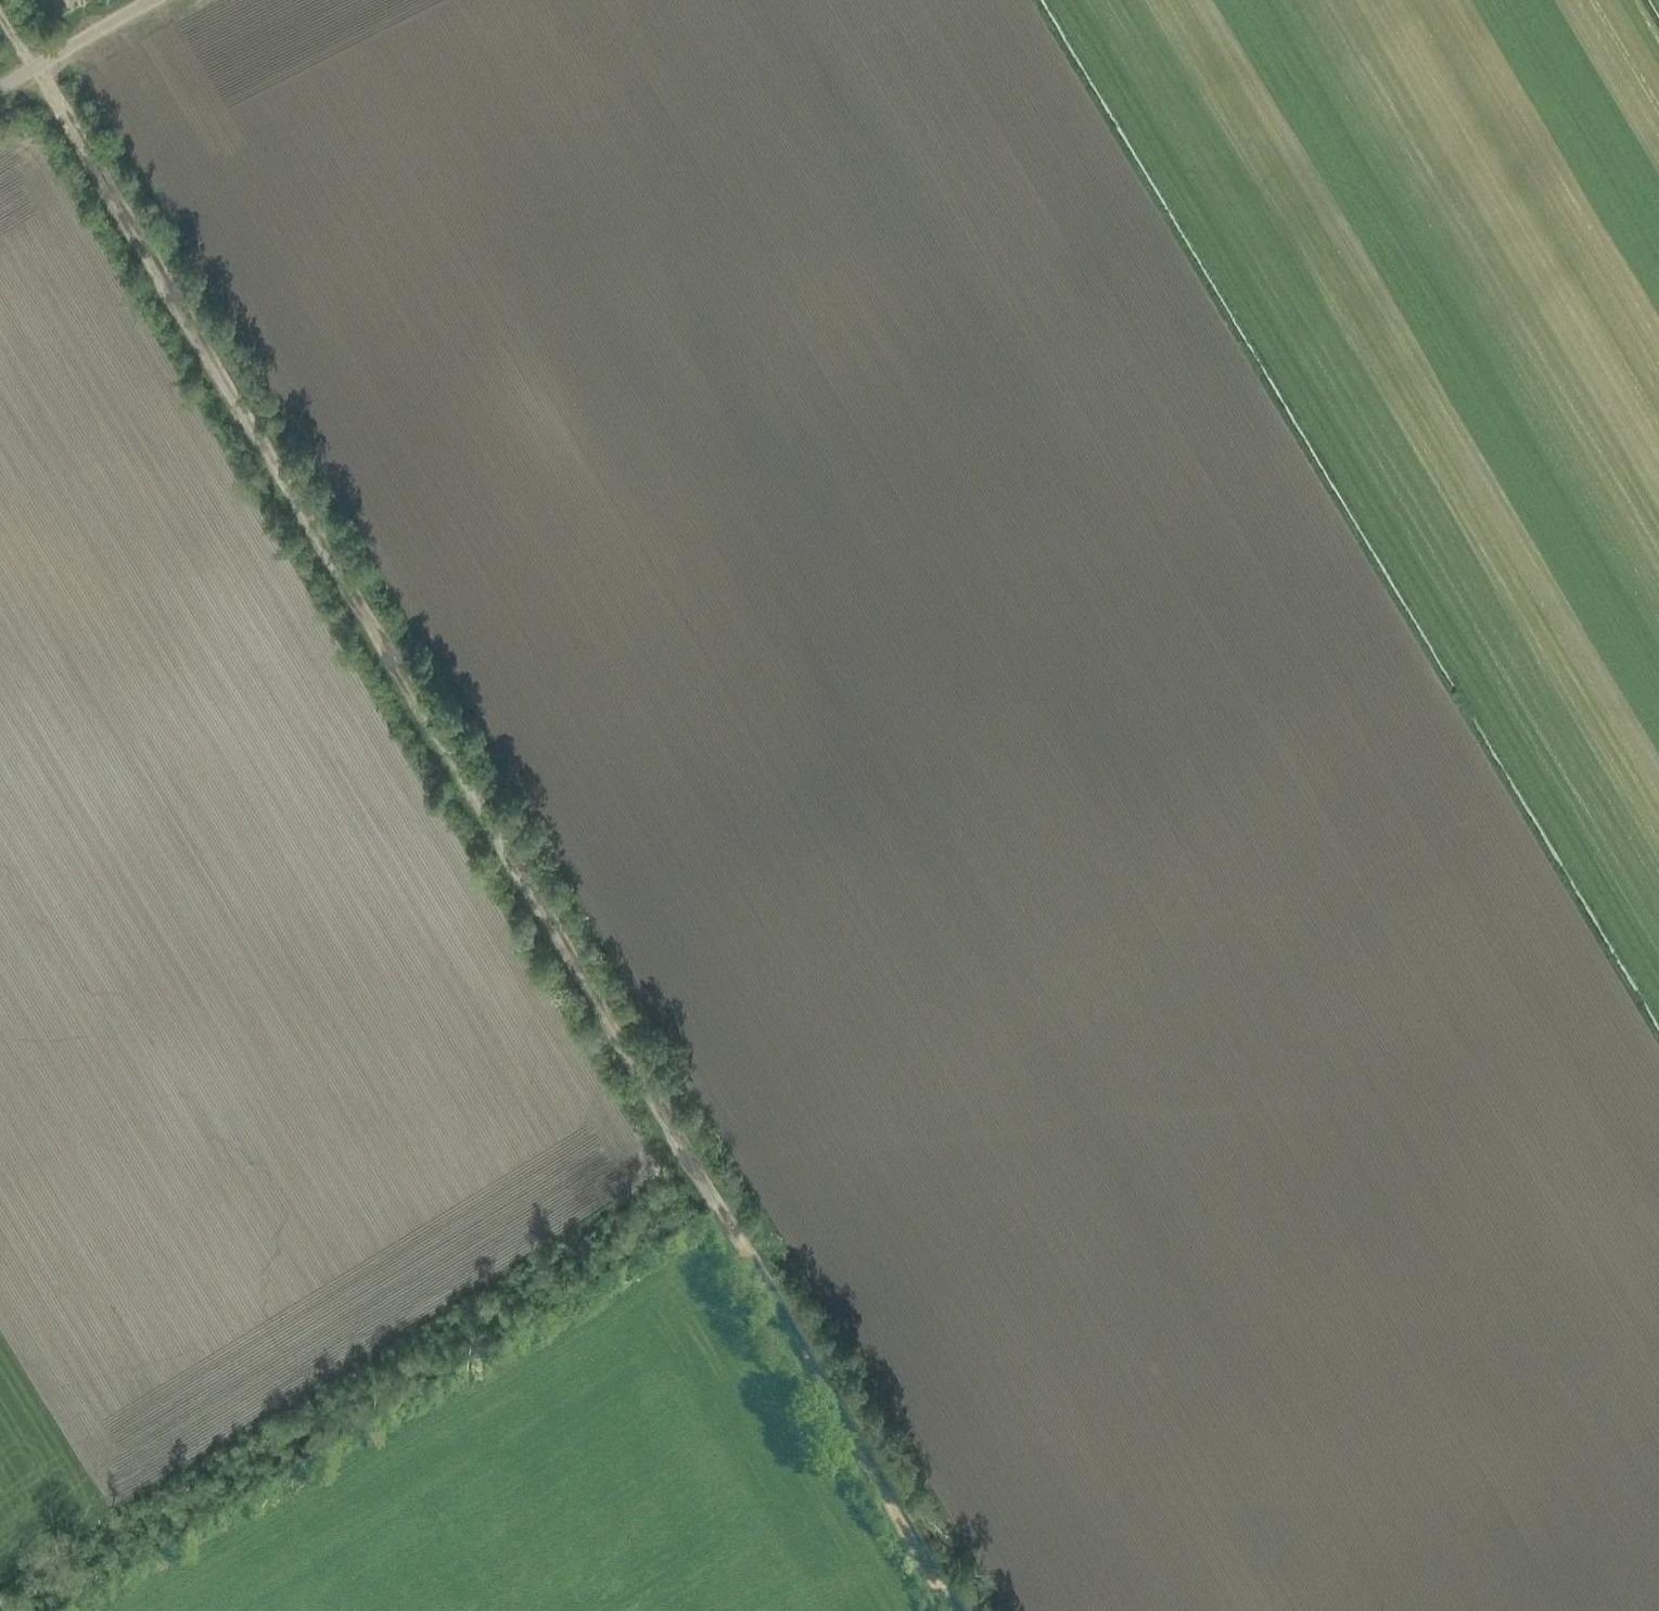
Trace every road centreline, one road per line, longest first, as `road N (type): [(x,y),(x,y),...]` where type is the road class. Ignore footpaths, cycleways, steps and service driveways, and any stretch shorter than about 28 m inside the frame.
road 1 (track): [(957,1610),(0,11)]
road 2 (unclassified): [(0,87),(153,0)]

